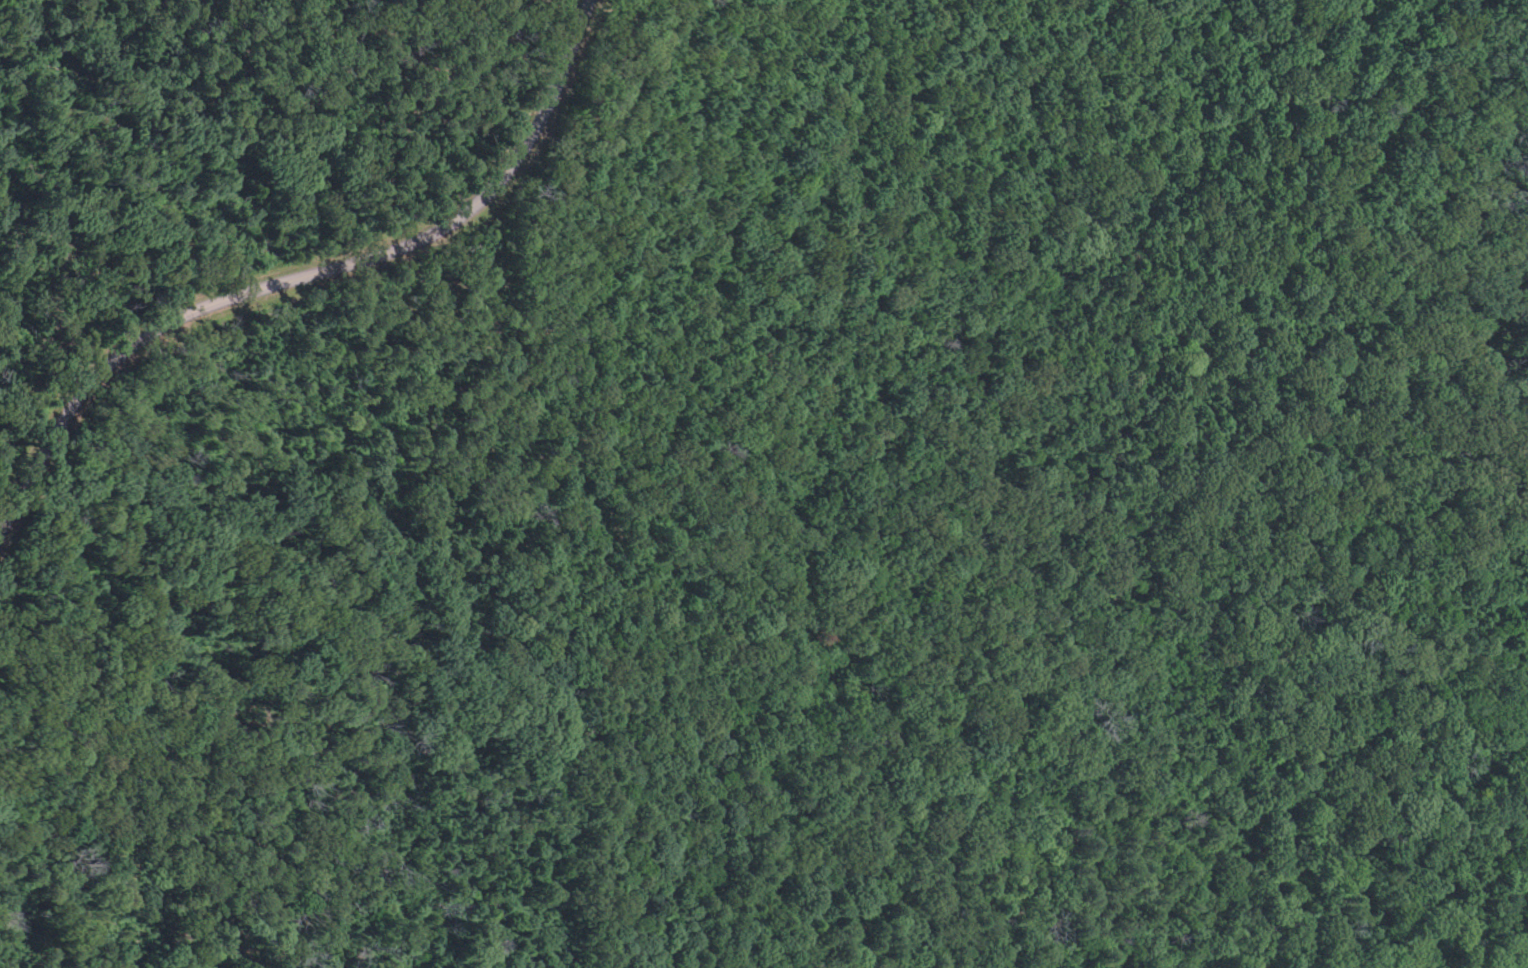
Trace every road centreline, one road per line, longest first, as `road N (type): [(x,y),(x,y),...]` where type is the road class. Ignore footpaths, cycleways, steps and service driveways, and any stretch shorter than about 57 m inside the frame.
road 1 (tertiary): [(0,529),(67,411),(136,341),(225,296),(418,237),(474,201),(537,123),(587,0)]

